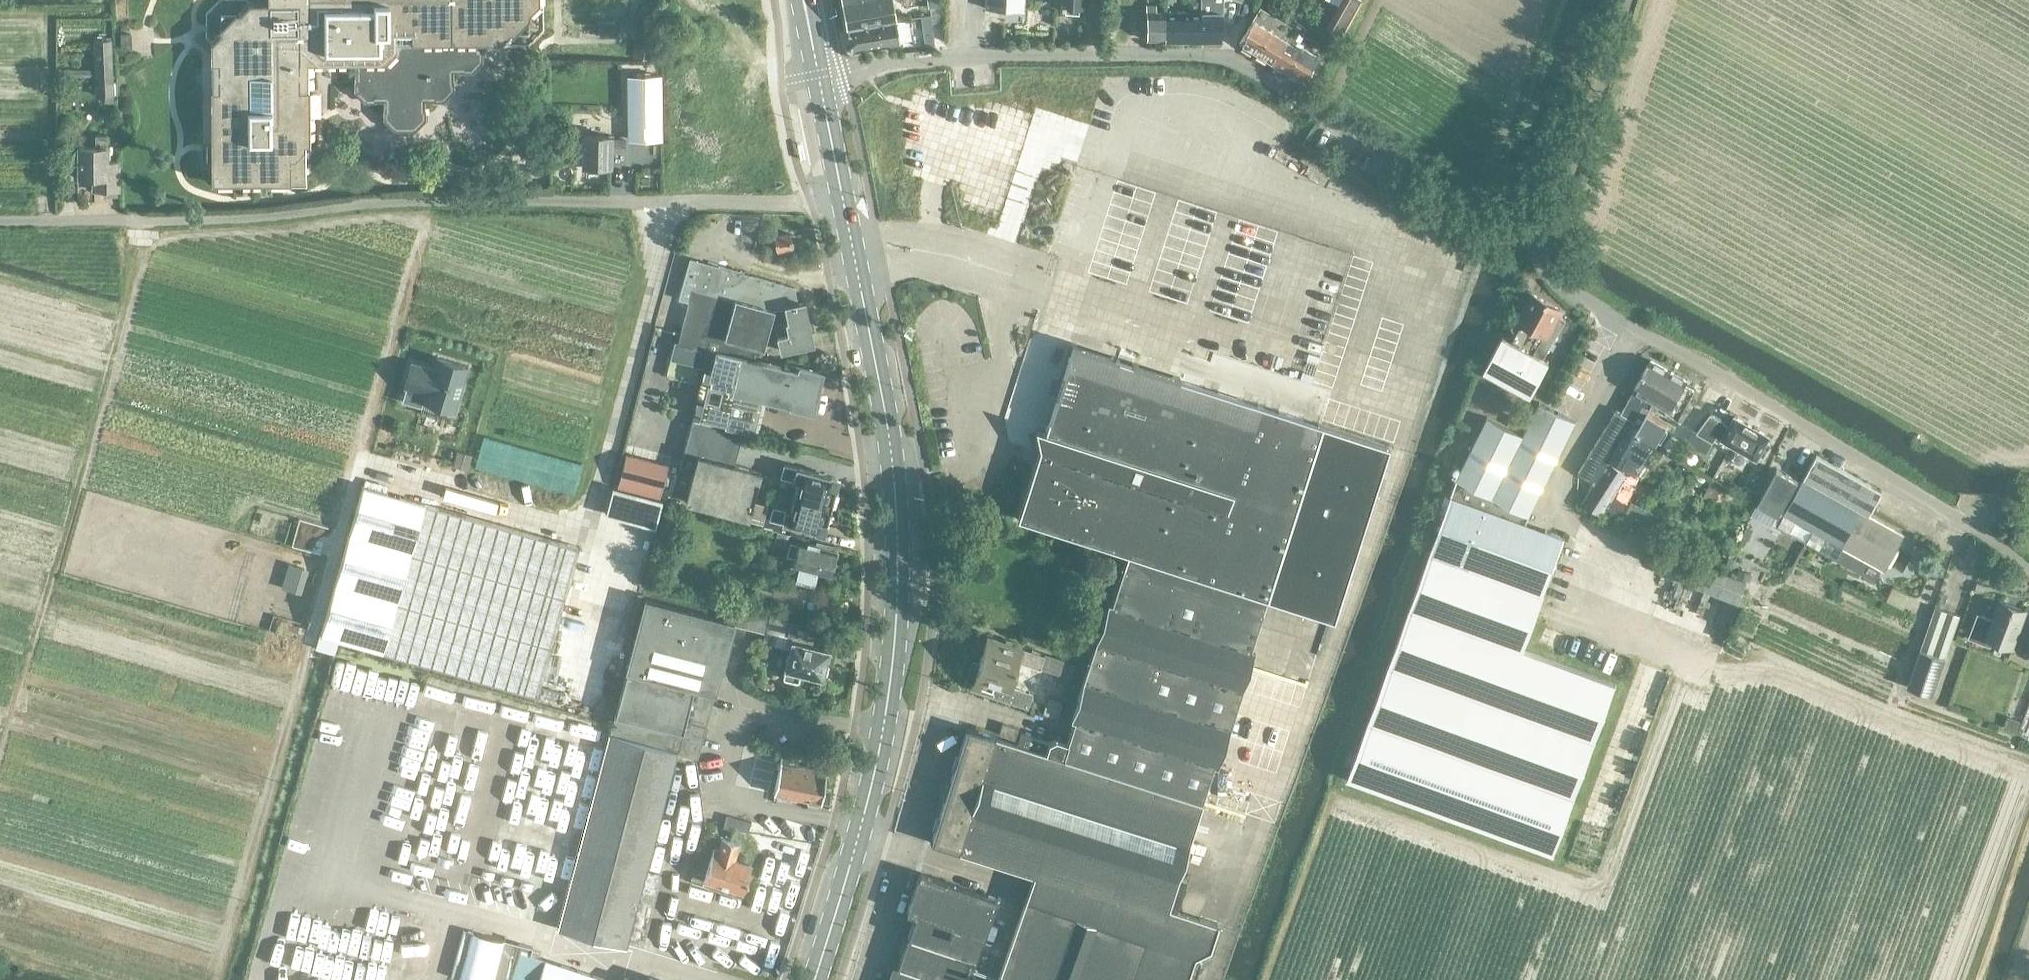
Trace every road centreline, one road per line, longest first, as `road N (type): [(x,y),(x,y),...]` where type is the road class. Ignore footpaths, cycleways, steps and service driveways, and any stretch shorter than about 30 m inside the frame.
road 1 (unclassified): [(0,219),(259,215),(357,200),(840,200)]
road 2 (primary): [(815,979),(883,729),(896,605),(897,511),(840,200)]
road 3 (unclassified): [(1537,244),(1230,55),(972,60),(818,83)]
road 4 (unclassified): [(2028,569),(1968,522),(1581,297),(1553,273),(1537,244)]
road 5 (unclassified): [(1537,244),(1569,183),(1631,0)]

